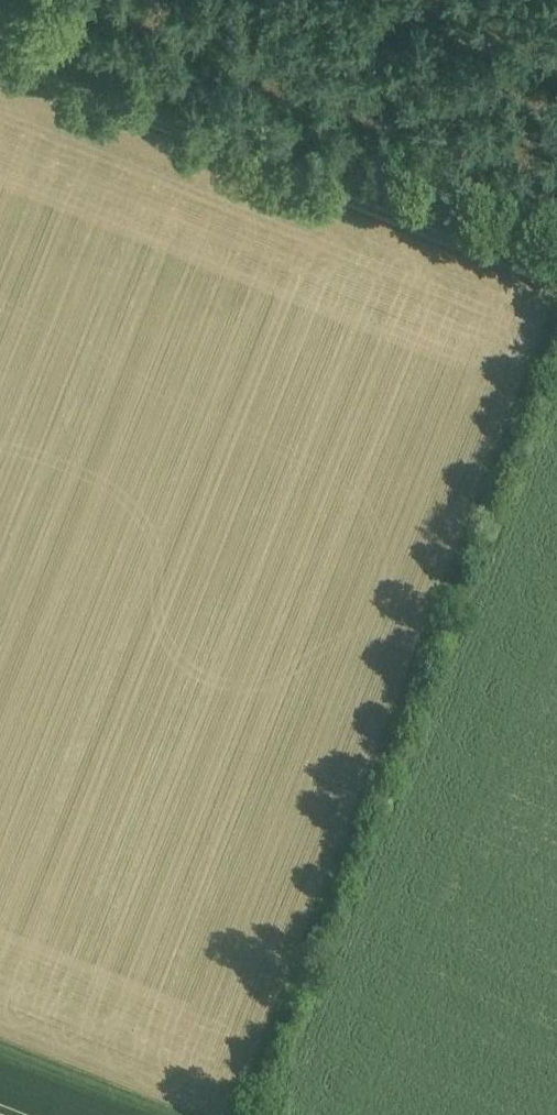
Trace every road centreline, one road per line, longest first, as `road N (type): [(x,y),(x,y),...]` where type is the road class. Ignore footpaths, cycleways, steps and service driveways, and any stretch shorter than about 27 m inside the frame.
road 1 (track): [(0,61),(556,281)]

